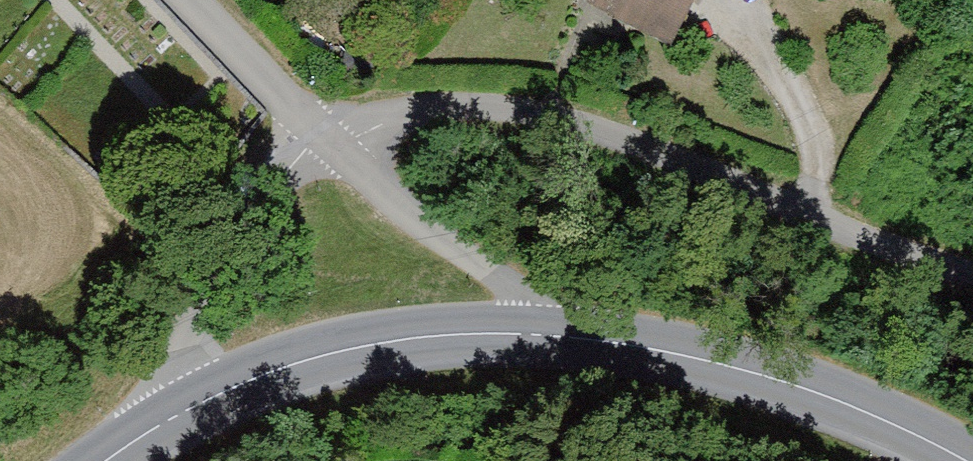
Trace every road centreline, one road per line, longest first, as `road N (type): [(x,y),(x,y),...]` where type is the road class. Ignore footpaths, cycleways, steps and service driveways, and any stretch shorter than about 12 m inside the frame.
road 1 (residential): [(972,295),(856,280),(728,217),(600,136),(486,108),(394,113),(312,135)]
road 2 (tertiary): [(571,338),(398,339),(315,355),(241,379),(150,426)]
road 3 (tertiary): [(956,460),(876,416),(750,374),(571,338)]
road 4 (residential): [(312,135),(153,360),(150,426)]
road 5 (residential): [(312,135),(571,338)]
road 6 (residential): [(187,0),(312,135)]

